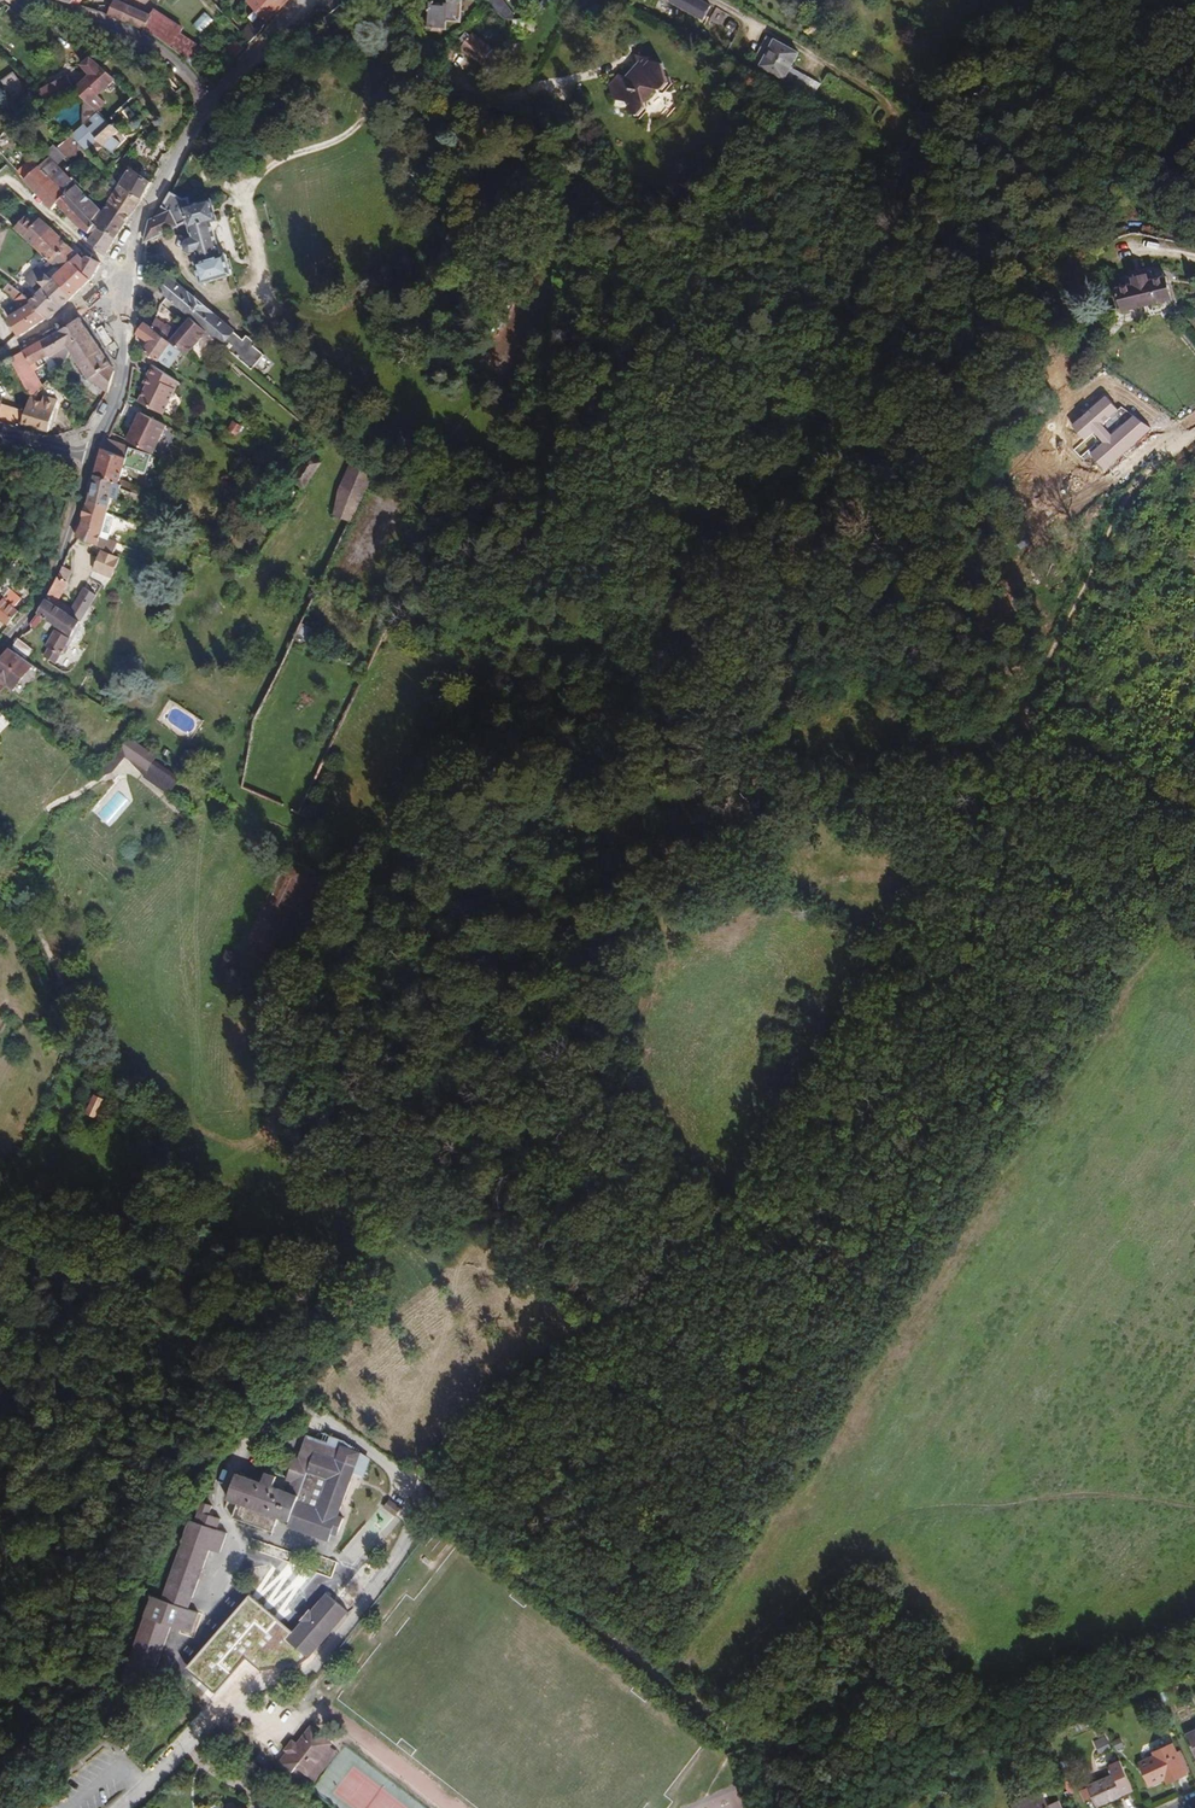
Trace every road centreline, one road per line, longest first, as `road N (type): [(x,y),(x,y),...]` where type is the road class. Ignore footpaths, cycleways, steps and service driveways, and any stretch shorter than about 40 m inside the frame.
road 1 (track): [(1023,721),(992,707),(943,648),(897,570),(916,551),(822,478),(743,389),(621,280),(573,144),(433,89),(415,29)]
road 2 (track): [(411,1480),(586,1335),(672,1278),(883,965),(1018,732)]
road 3 (track): [(336,8),(362,46),(357,124),(326,148),(258,175),(239,195),(295,363)]
road 4 (track): [(711,1710),(424,1500)]
road 5 (track): [(1023,721),(1149,476),(1194,435)]
road 6 (residential): [(0,649),(38,611),(70,543),(96,454)]
road 7 (residential): [(52,0),(165,48),(213,107)]
road 8 (residential): [(127,273),(154,196),(213,107)]
road 9 (residential): [(155,1135),(147,1105),(111,1068),(70,980)]
road 10 (residential): [(96,454),(120,399),(129,332),(123,292)]
road 11 (residential): [(0,358),(105,294),(123,292)]
road 12 (residential): [(213,107),(304,0)]

